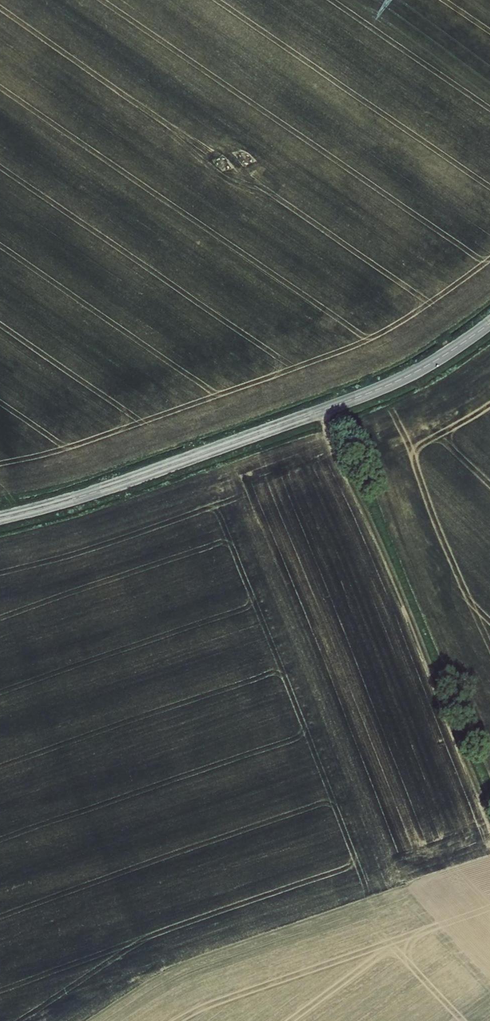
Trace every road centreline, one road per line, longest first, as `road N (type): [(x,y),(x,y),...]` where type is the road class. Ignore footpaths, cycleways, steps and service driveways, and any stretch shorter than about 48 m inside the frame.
road 1 (tertiary): [(0,518),(353,399),(418,371),(489,324)]

